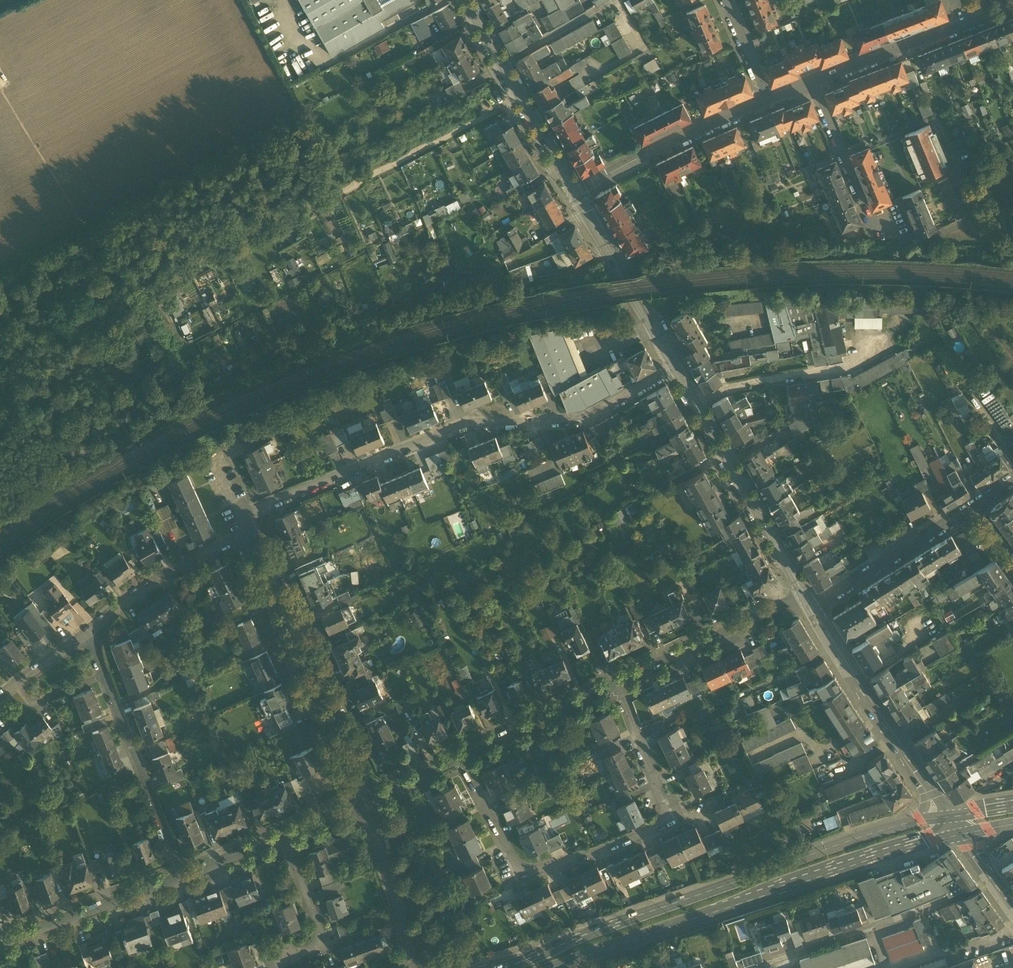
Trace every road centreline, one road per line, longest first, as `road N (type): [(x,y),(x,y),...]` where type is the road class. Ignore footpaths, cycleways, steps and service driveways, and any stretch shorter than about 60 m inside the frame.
road 1 (residential): [(238,516),(464,426),(579,419),(674,366)]
road 2 (track): [(126,307),(521,95)]
road 3 (primary): [(924,819),(503,967)]
road 4 (residential): [(462,759),(524,878),(668,821),(620,685)]
road 5 (primary): [(558,967),(960,834)]
road 6 (residential): [(247,537),(364,805)]
road 7 (secondary): [(808,603),(674,366)]
road 8 (residential): [(90,629),(182,876)]
road 9 (secondary): [(931,796),(808,603)]
road 10 (secondary): [(575,191),(467,0)]
road 11 (residential): [(575,191),(769,100)]
road 12 (residential): [(620,685),(786,604),(808,603)]
road 13 (secondary): [(674,366),(575,191)]
road 14 (residential): [(182,876),(364,805)]
road 15 (residential): [(0,939),(182,876)]
road 16 (residential): [(808,603),(973,510)]
road 17 (residential): [(90,629),(151,582),(247,537)]
road 18 (residential): [(462,759),(620,685)]
road 19 (residential): [(364,805),(411,967)]
road 20 (residential): [(877,237),(813,83)]
road 21 (residential): [(813,83),(969,25)]

